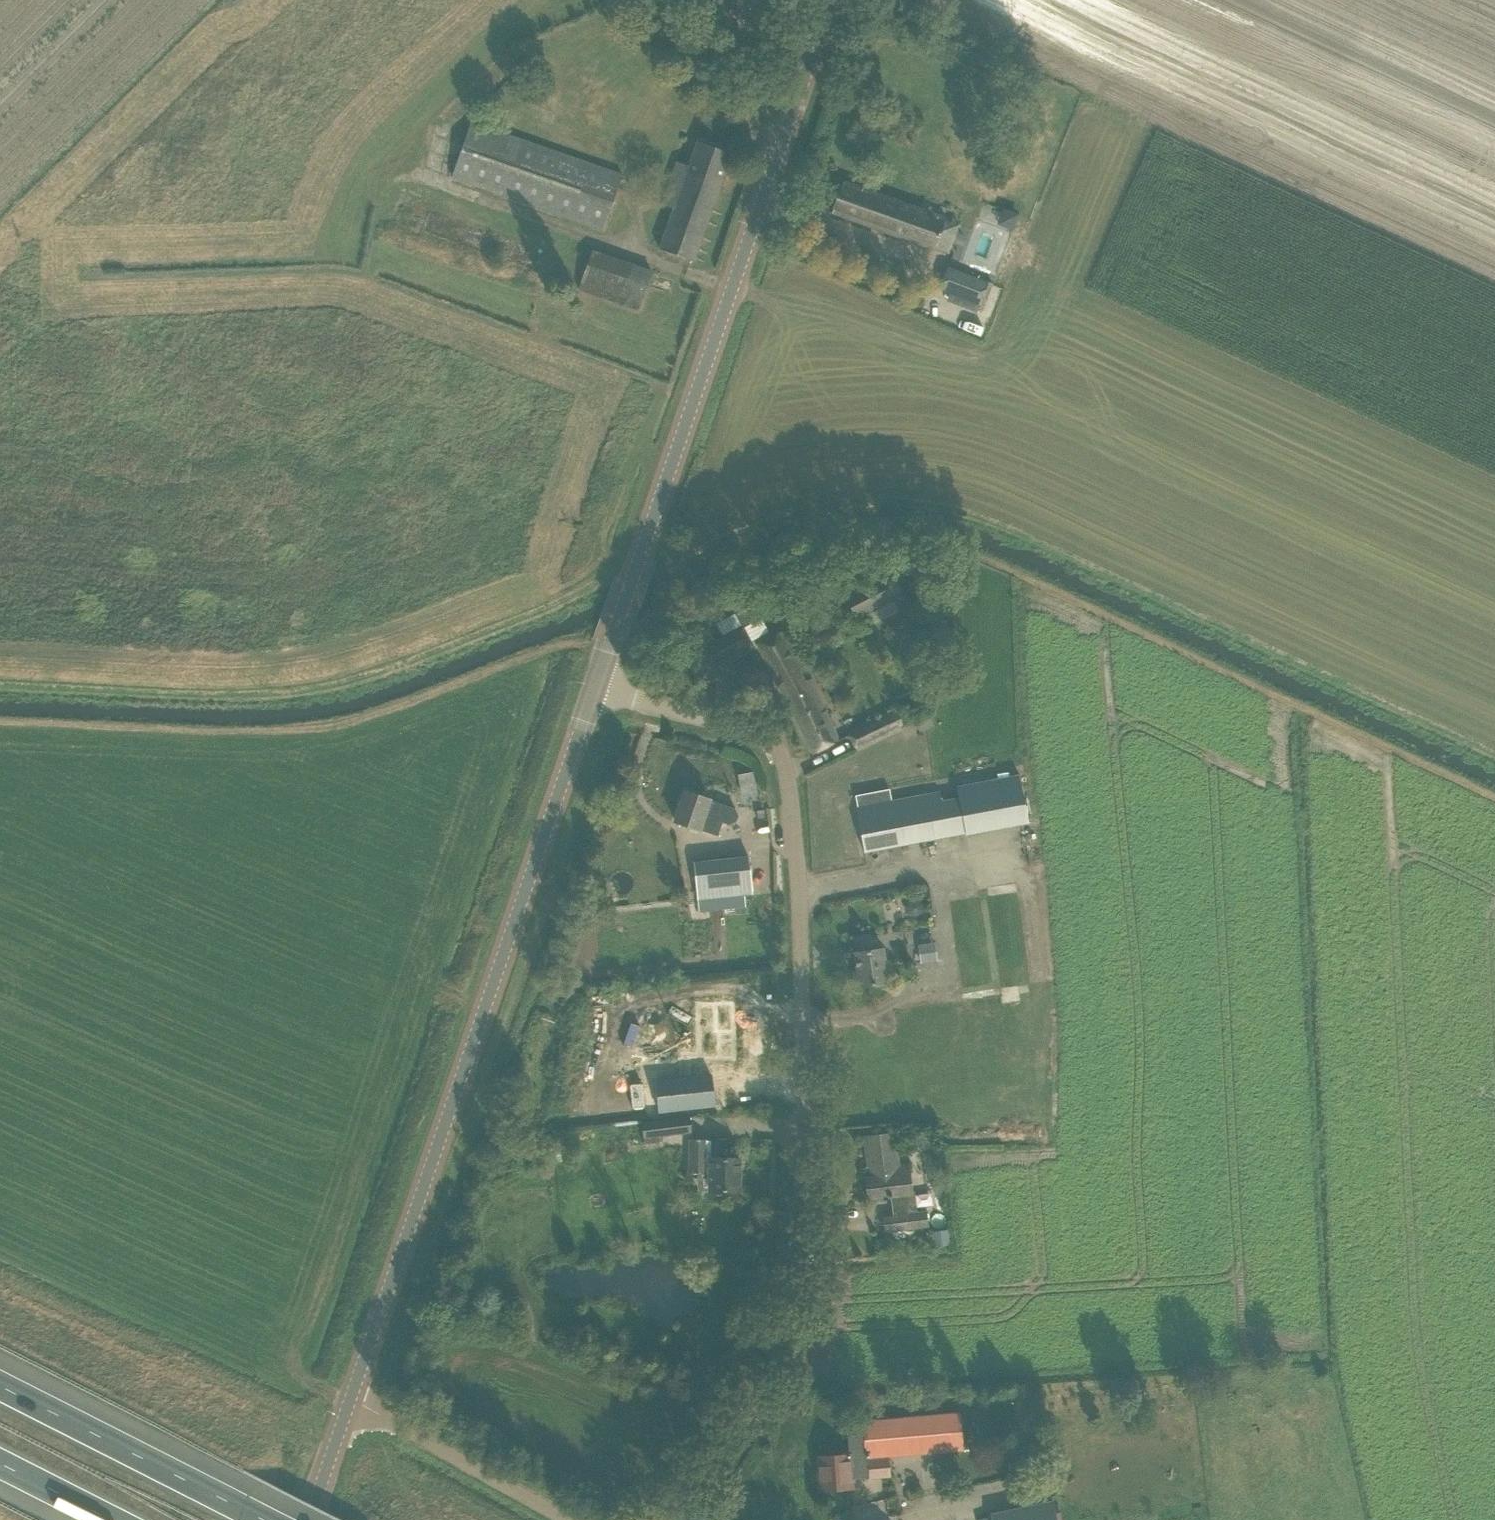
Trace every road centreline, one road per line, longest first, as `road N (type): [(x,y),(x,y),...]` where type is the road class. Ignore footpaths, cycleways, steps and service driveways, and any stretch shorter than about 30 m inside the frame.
road 1 (unclassified): [(672,1519),(765,1388),(800,1235),(809,1169),(793,785),(773,744),(714,721),(598,698)]
road 2 (tertiary): [(350,1402),(598,698)]
road 3 (tertiary): [(598,698),(834,0)]
road 4 (motorway): [(264,1519),(0,1383)]
road 5 (unclassified): [(350,1402),(583,1519)]
road 6 (track): [(778,159),(640,0)]
road 7 (motorway): [(0,1457),(125,1519)]
road 8 (tertiary): [(309,1519),(350,1402)]

